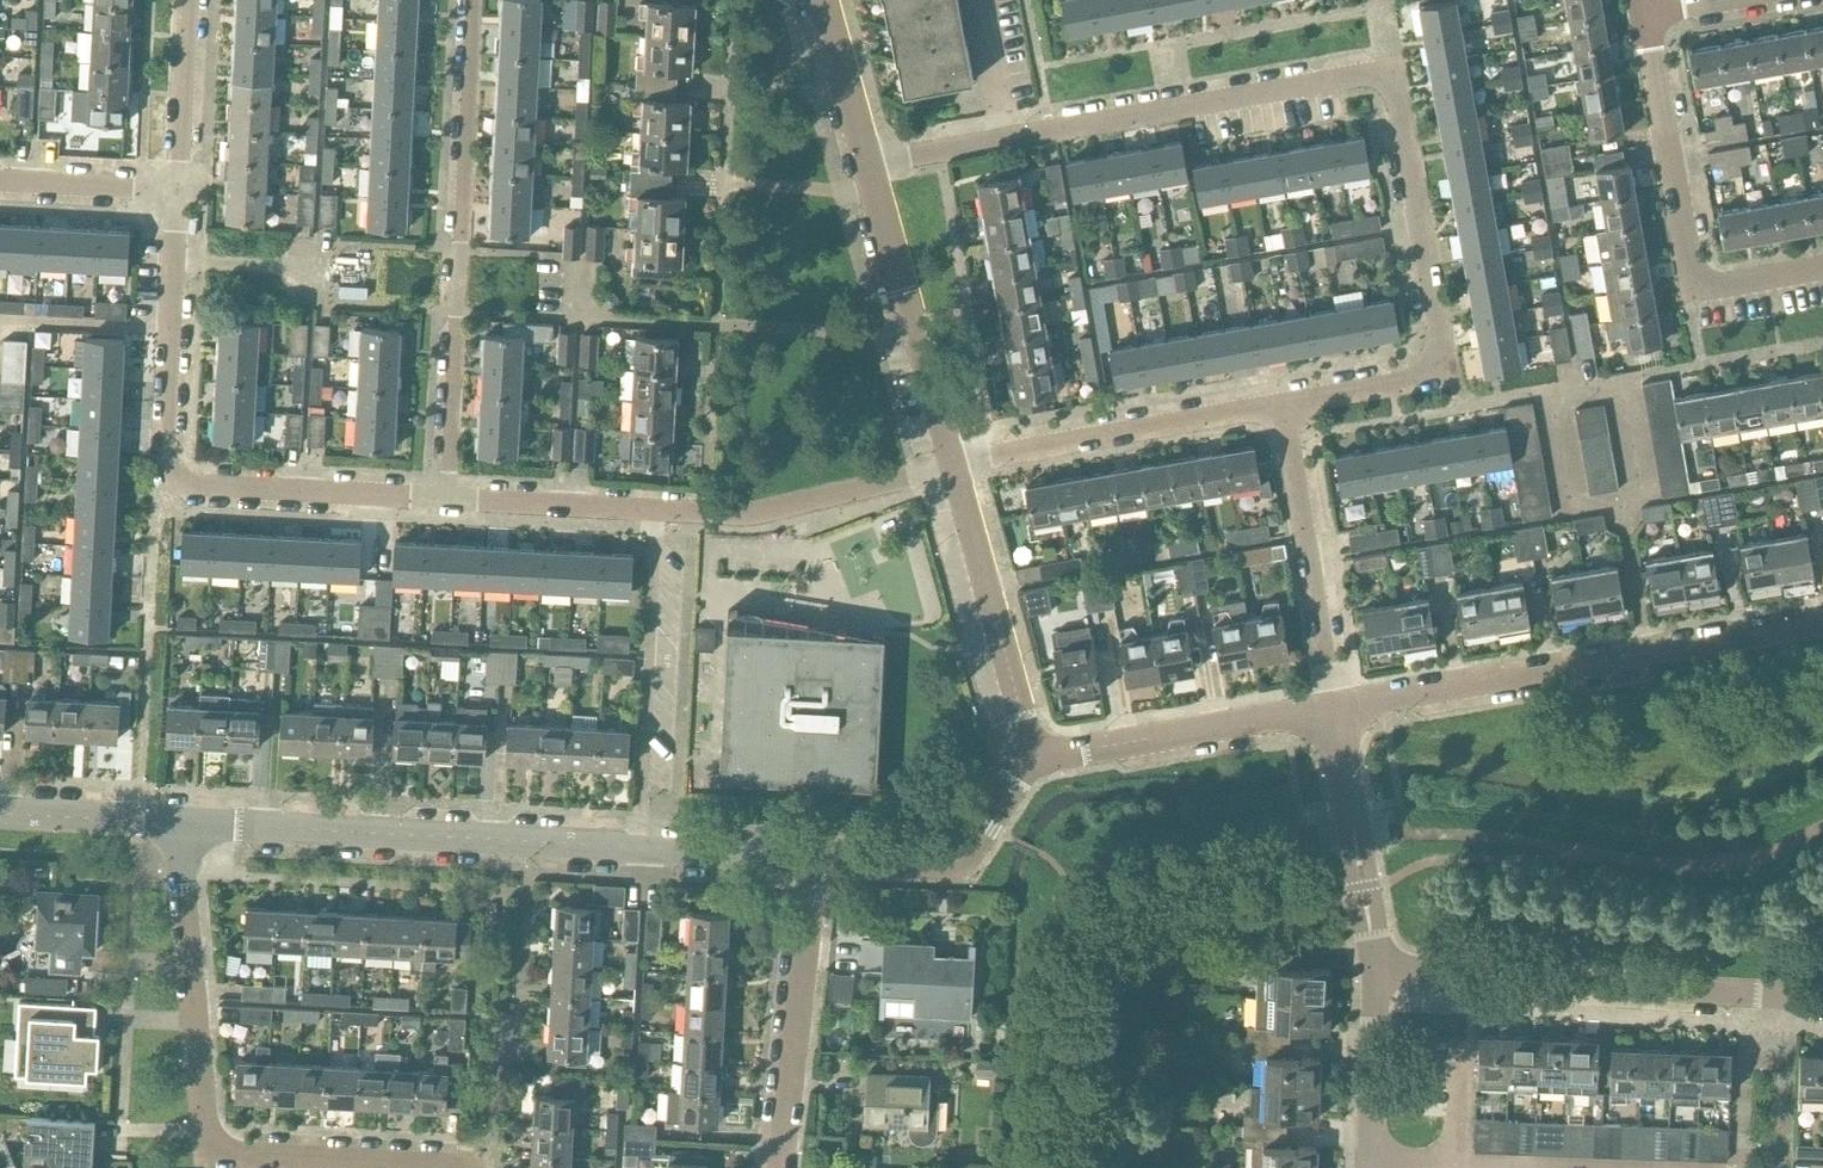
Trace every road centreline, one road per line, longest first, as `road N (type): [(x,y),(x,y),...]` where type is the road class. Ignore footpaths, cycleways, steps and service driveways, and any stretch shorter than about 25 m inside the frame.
road 1 (residential): [(1015,130),(1385,72),(1438,372),(1285,400)]
road 2 (residential): [(814,867),(176,825)]
road 3 (residential): [(176,825),(209,1153),(450,1167)]
road 4 (residential): [(448,498),(170,484),(177,258)]
road 5 (residential): [(946,470),(757,513),(448,498)]
road 6 (residential): [(448,498),(471,0)]
road 7 (residential): [(1822,620),(1331,706)]
road 8 (residential): [(1379,968),(1822,994)]
road 9 (residential): [(1822,276),(1720,291),(1689,281),(1643,15)]
road 10 (residential): [(1285,400),(946,470)]
road 11 (residential): [(584,315),(917,327)]
road 12 (residential): [(1331,706),(1026,759)]
road 13 (residential): [(1331,706),(1285,400)]
road 14 (residential): [(780,1167),(814,867)]
road 15 (residential): [(1026,759),(946,470)]
road 16 (residential): [(1026,759),(961,861),(938,869),(814,867)]
road 17 (residential): [(1379,968),(1331,706)]
road 18 (residential): [(183,196),(191,0)]
road 19 (residential): [(1370,1161),(1379,968)]
road 20 (residential): [(183,196),(0,184)]
road 21 (residential): [(176,825),(0,816)]
road 22 (residential): [(917,327),(868,161)]
road 23 (residential): [(868,161),(824,0)]
road 24 (residential): [(1370,1161),(1528,1167)]
road 25 (residential): [(868,161),(1015,130)]
road 26 (residential): [(946,470),(917,327)]
road 27 (residential): [(177,258),(318,268)]
road 28 (residential): [(1015,130),(989,0)]

